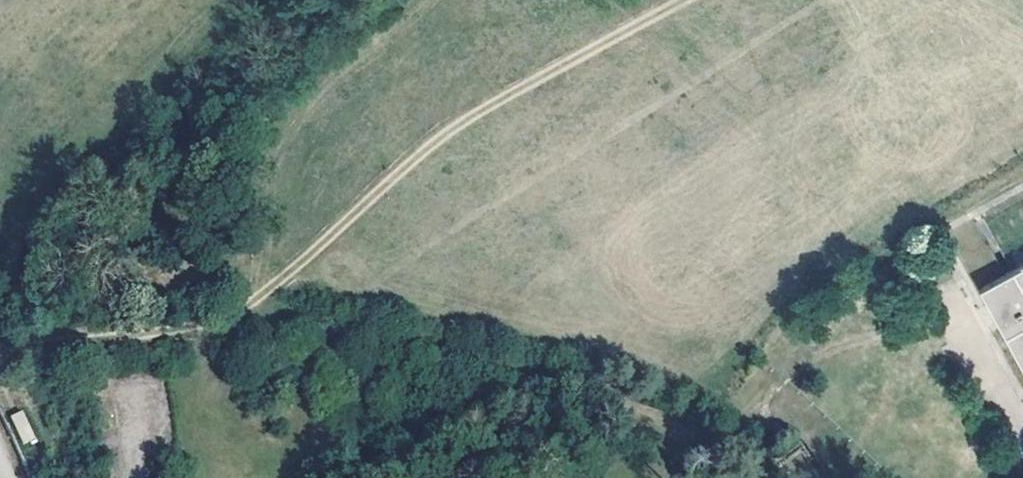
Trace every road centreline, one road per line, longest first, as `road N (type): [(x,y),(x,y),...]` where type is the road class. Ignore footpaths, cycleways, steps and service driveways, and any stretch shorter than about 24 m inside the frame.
road 1 (track): [(0,263),(259,0)]

